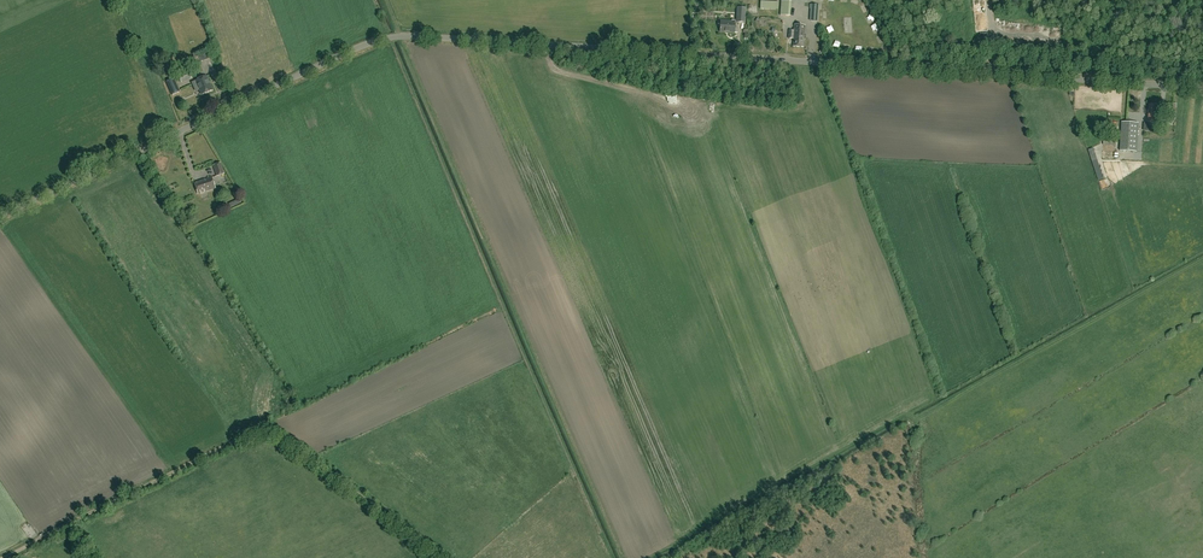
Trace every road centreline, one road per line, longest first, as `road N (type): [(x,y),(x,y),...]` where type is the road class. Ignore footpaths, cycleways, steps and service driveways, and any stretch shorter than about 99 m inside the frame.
road 1 (unclassified): [(0,216),(348,52),(400,36),(1202,87)]
road 2 (track): [(441,557),(261,429),(3,557)]
road 3 (track): [(716,107),(560,71),(551,62),(554,45)]

